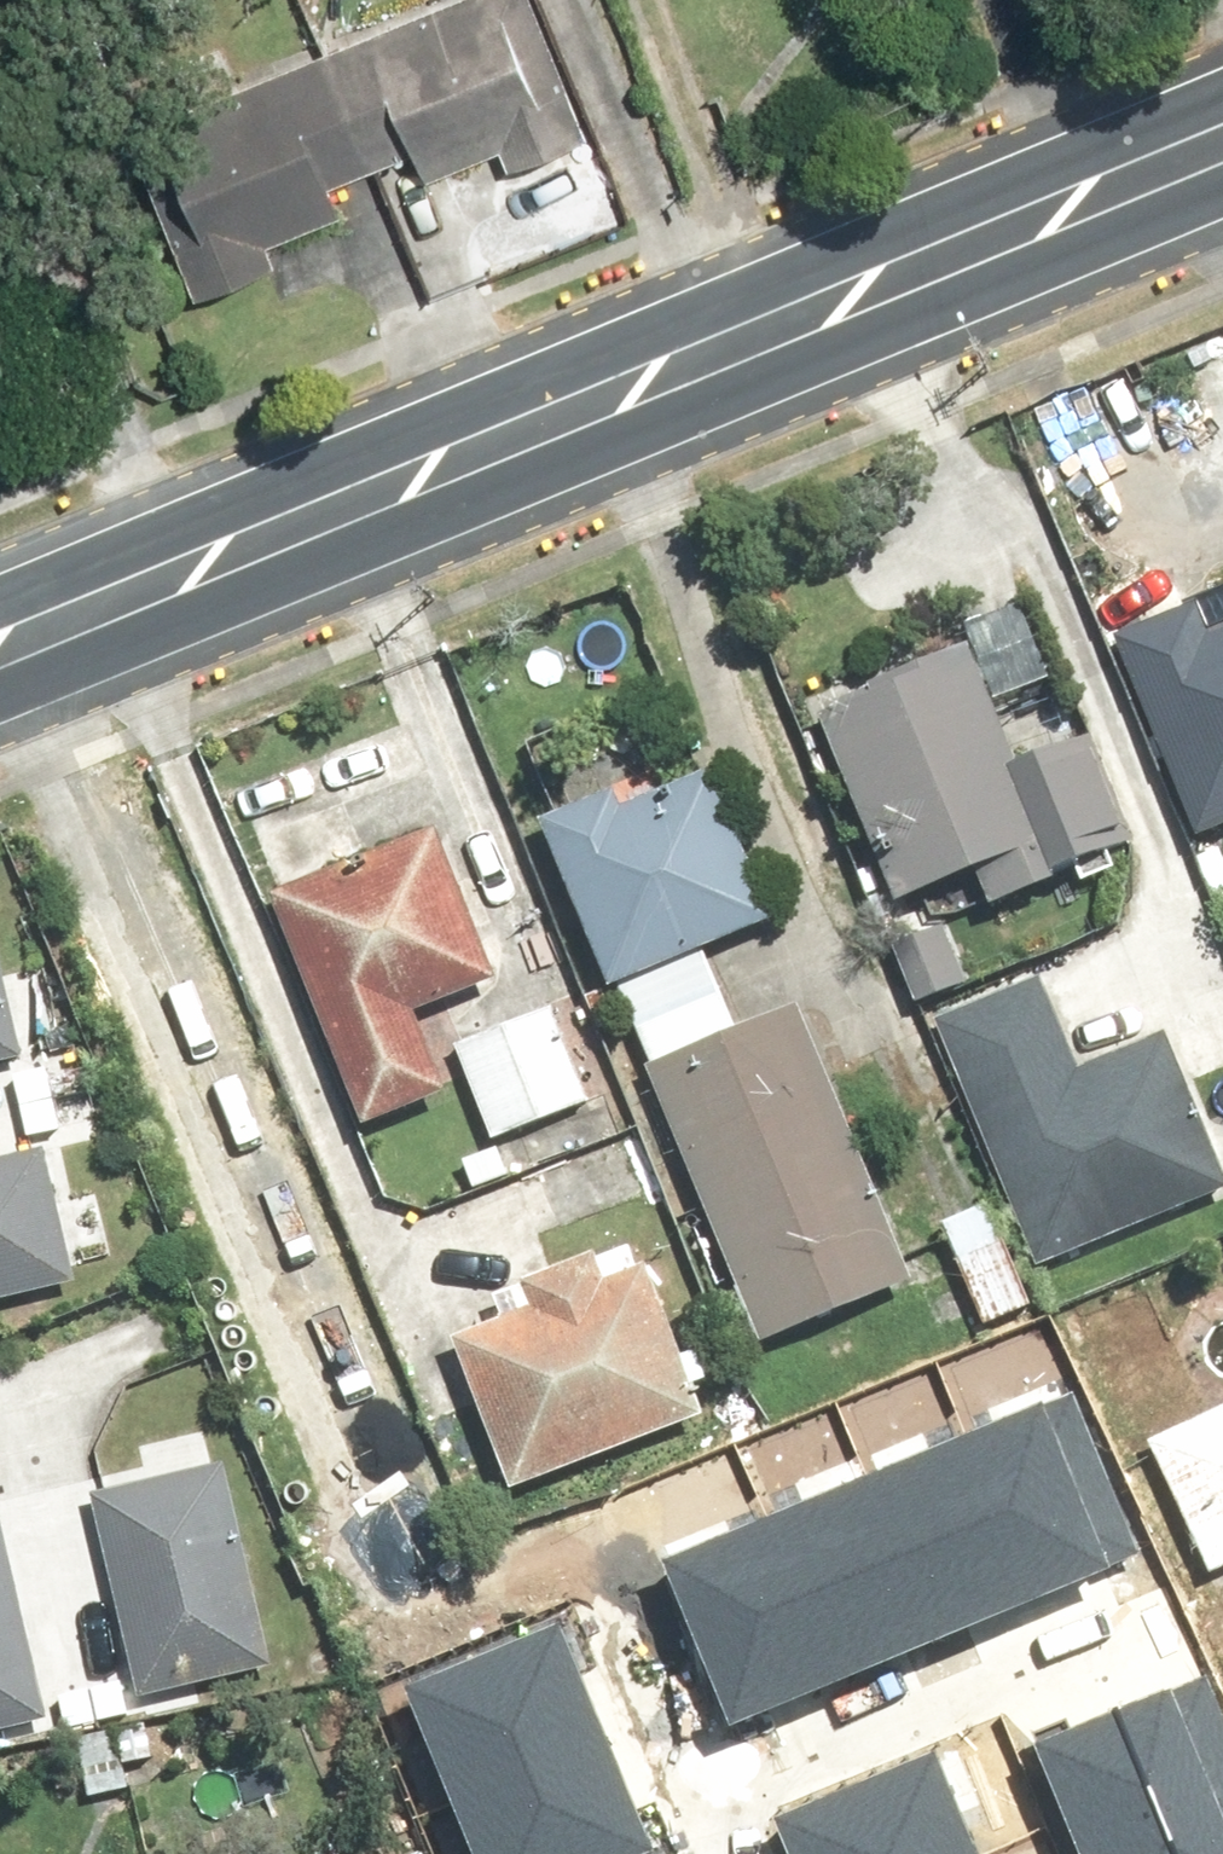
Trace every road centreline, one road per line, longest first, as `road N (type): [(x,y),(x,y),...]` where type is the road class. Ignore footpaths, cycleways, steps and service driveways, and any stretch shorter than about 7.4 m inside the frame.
road 1 (secondary): [(1222,201),(0,708)]
road 2 (secondary): [(0,602),(1222,96)]

